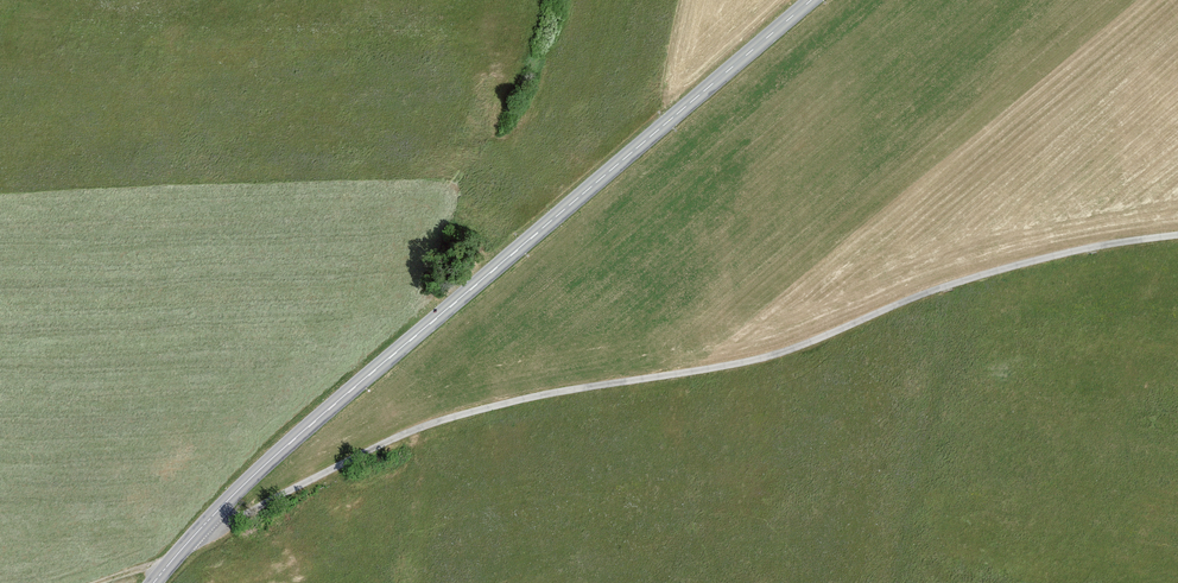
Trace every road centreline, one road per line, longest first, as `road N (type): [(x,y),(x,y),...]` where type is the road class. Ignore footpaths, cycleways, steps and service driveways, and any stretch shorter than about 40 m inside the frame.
road 1 (track): [(191,539),(405,433),(482,409),(760,358),(1012,265),(1177,235)]
road 2 (secondary): [(812,0),(271,459),(155,582)]

